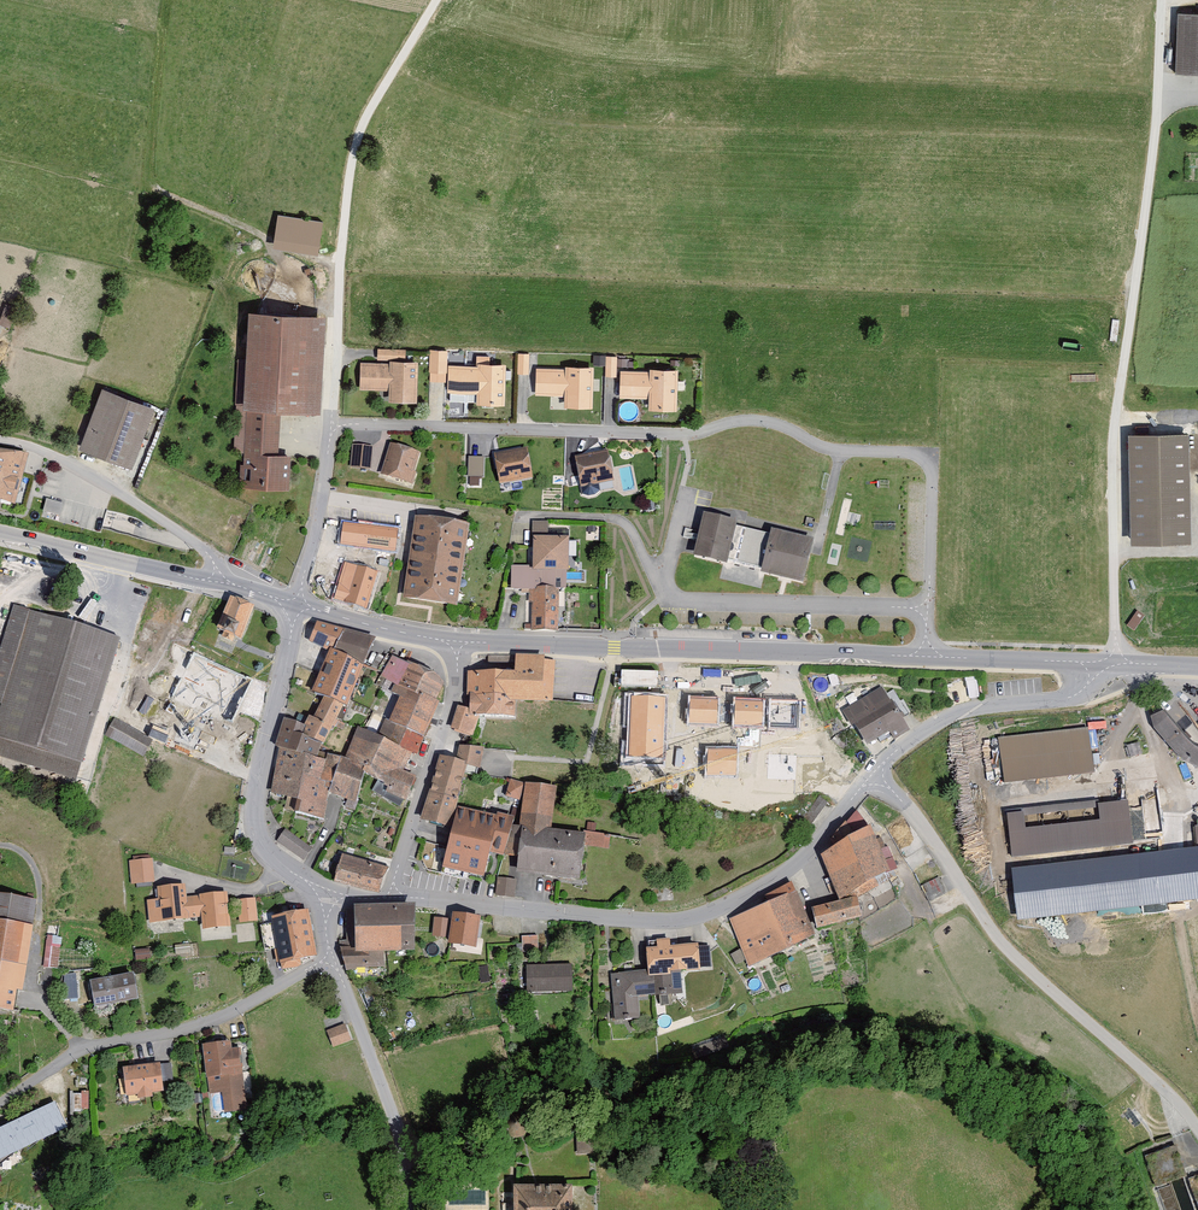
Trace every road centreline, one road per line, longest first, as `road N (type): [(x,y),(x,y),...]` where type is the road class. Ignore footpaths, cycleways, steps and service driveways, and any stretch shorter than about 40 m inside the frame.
road 1 (residential): [(927,608),(929,469),(917,457),(836,451),(755,420),(698,435),(328,424),(312,541),(293,603)]
road 2 (track): [(1112,664),(1116,427),(1158,107),(1163,0)]
road 3 (residential): [(391,898),(646,921),(703,914),(794,865),(874,774)]
road 4 (unclassified): [(1197,1130),(1178,1101),(1011,956),(874,774)]
road 5 (tertiary): [(457,642),(926,657)]
road 6 (track): [(438,0),(362,122),(353,158),(328,424)]
road 7 (residential): [(0,1105),(87,1048),(207,1022),(330,955)]
road 8 (residential): [(293,603),(255,818),(267,851),(328,897)]
road 9 (tertiary): [(0,532),(293,603)]
road 10 (residential): [(874,774),(951,717),(1074,697),(1112,664)]
road 11 (residential): [(391,898),(455,690),(457,642)]
road 12 (residential): [(664,601),(927,608)]
road 13 (tertiary): [(926,657),(1112,664)]
road 14 (residential): [(330,955),(395,1121)]
road 15 (tertiary): [(293,603),(457,642)]

